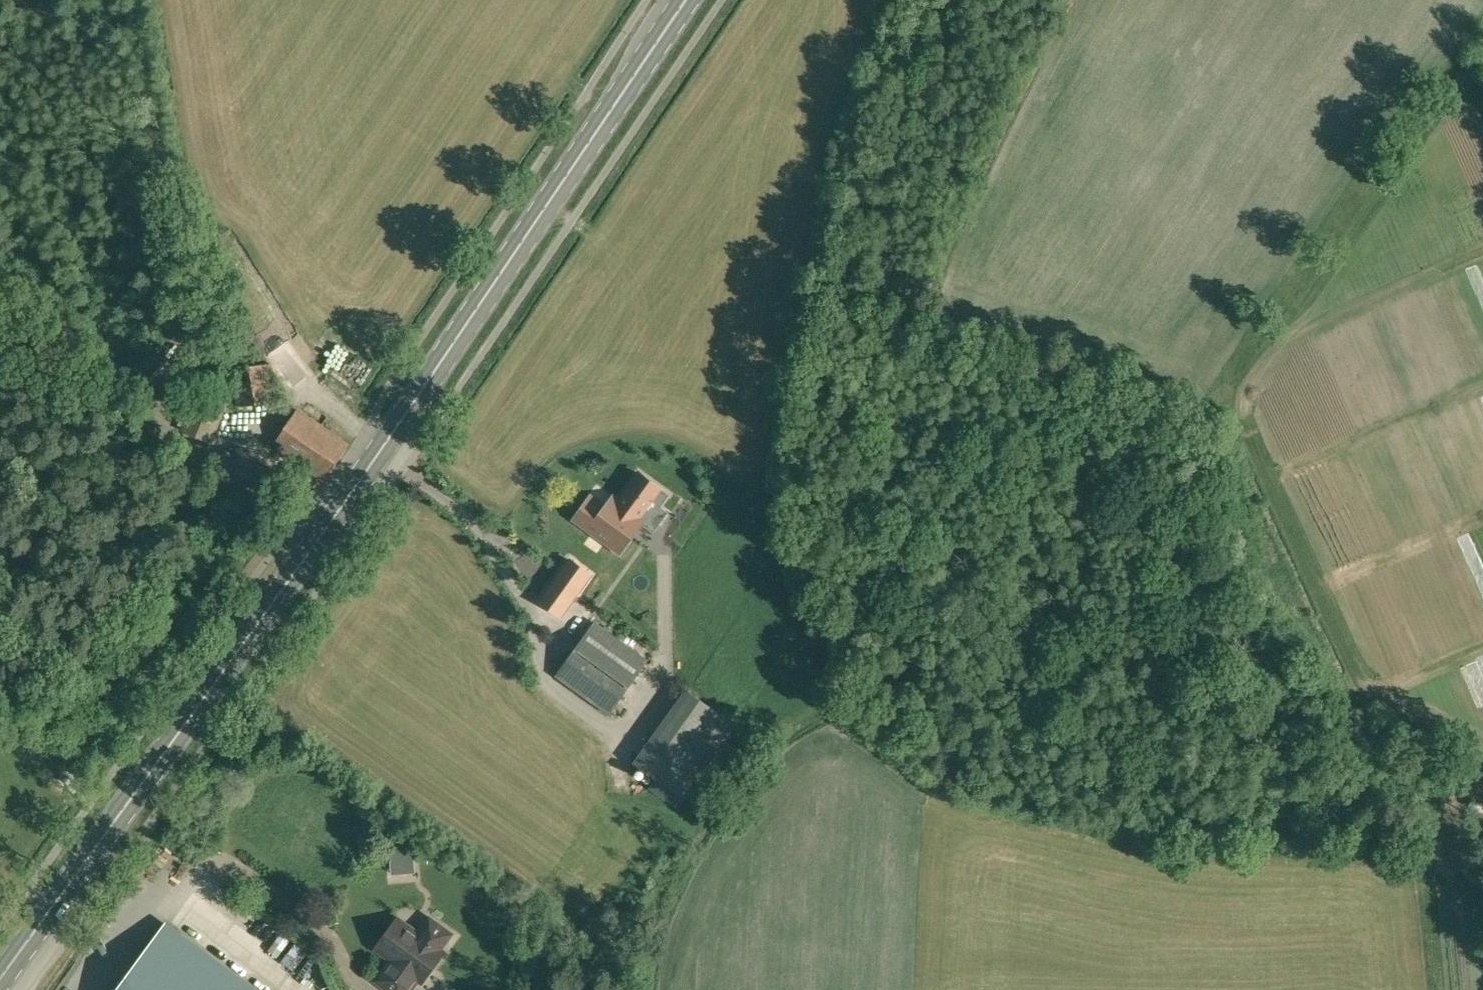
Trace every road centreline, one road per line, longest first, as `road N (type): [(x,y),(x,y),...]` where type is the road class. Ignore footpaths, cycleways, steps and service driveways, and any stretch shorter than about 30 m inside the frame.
road 1 (secondary): [(322,537),(692,0)]
road 2 (secondary): [(0,984),(322,537)]
road 3 (unclassified): [(226,469),(0,308)]

